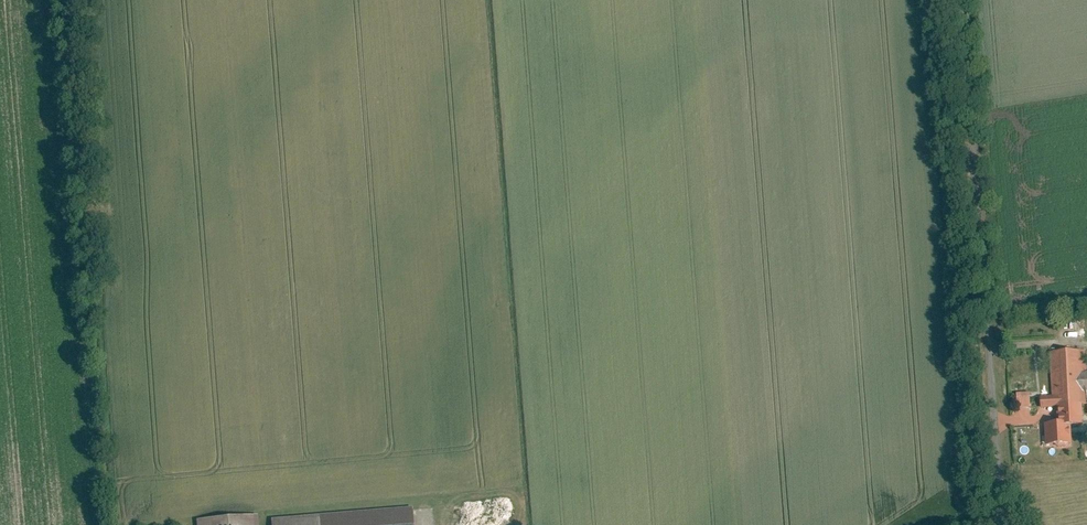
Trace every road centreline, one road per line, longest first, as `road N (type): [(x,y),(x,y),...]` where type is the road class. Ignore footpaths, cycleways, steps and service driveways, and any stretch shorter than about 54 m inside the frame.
road 1 (unclassified): [(988,524),(995,498),(988,345),(959,0)]

